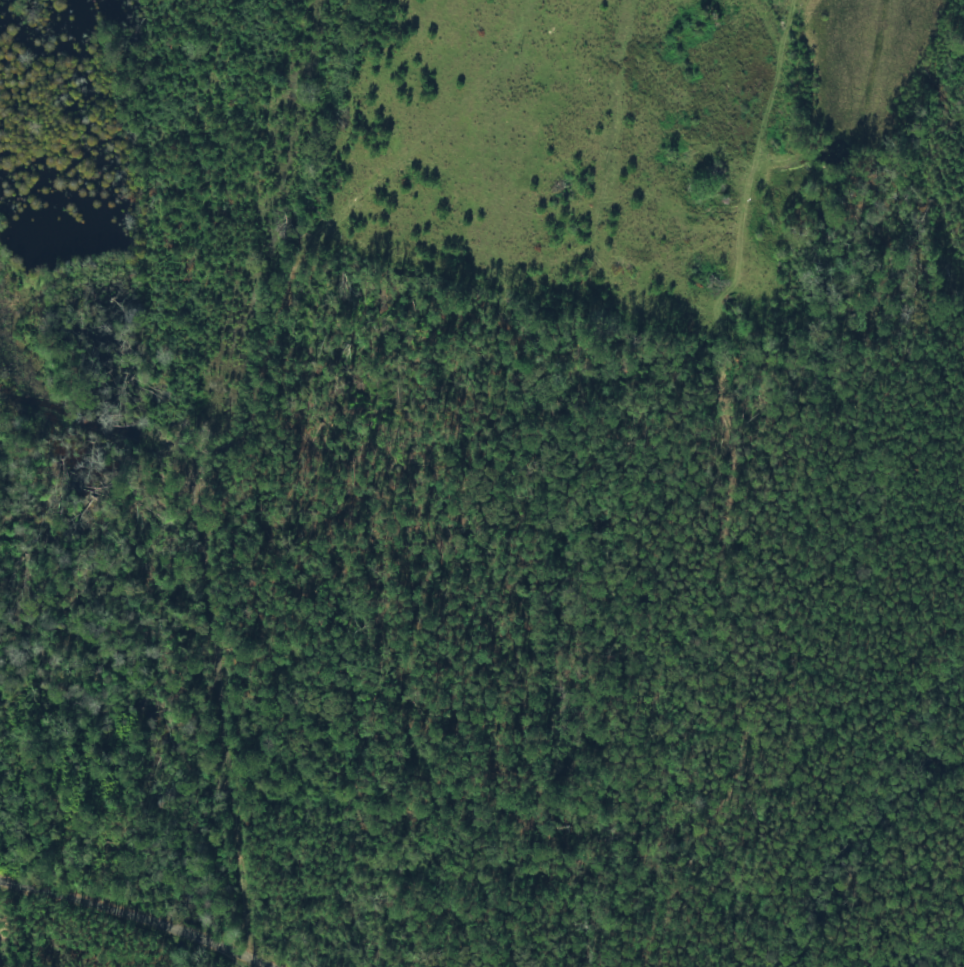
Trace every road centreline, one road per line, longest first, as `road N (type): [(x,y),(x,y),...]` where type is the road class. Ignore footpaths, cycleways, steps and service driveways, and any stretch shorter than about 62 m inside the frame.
road 1 (residential): [(256,966),(0,906)]

